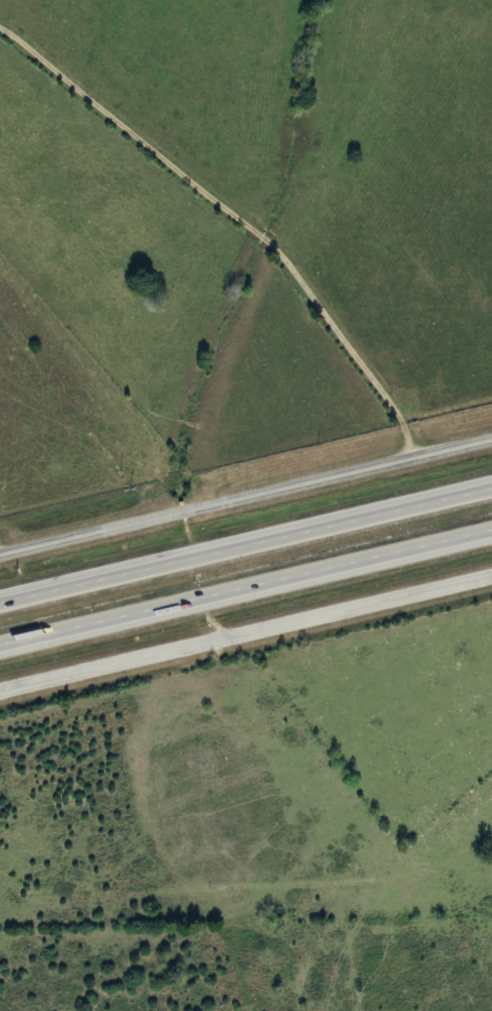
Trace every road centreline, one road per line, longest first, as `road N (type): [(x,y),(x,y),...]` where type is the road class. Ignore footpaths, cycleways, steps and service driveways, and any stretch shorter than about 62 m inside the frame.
road 1 (residential): [(414,452),(273,242),(0,24)]
road 2 (tertiary): [(0,550),(491,434)]
road 3 (motorway): [(491,487),(0,602)]
road 4 (motorway): [(0,645),(491,530)]
road 5 (tertiary): [(0,690),(491,576)]

